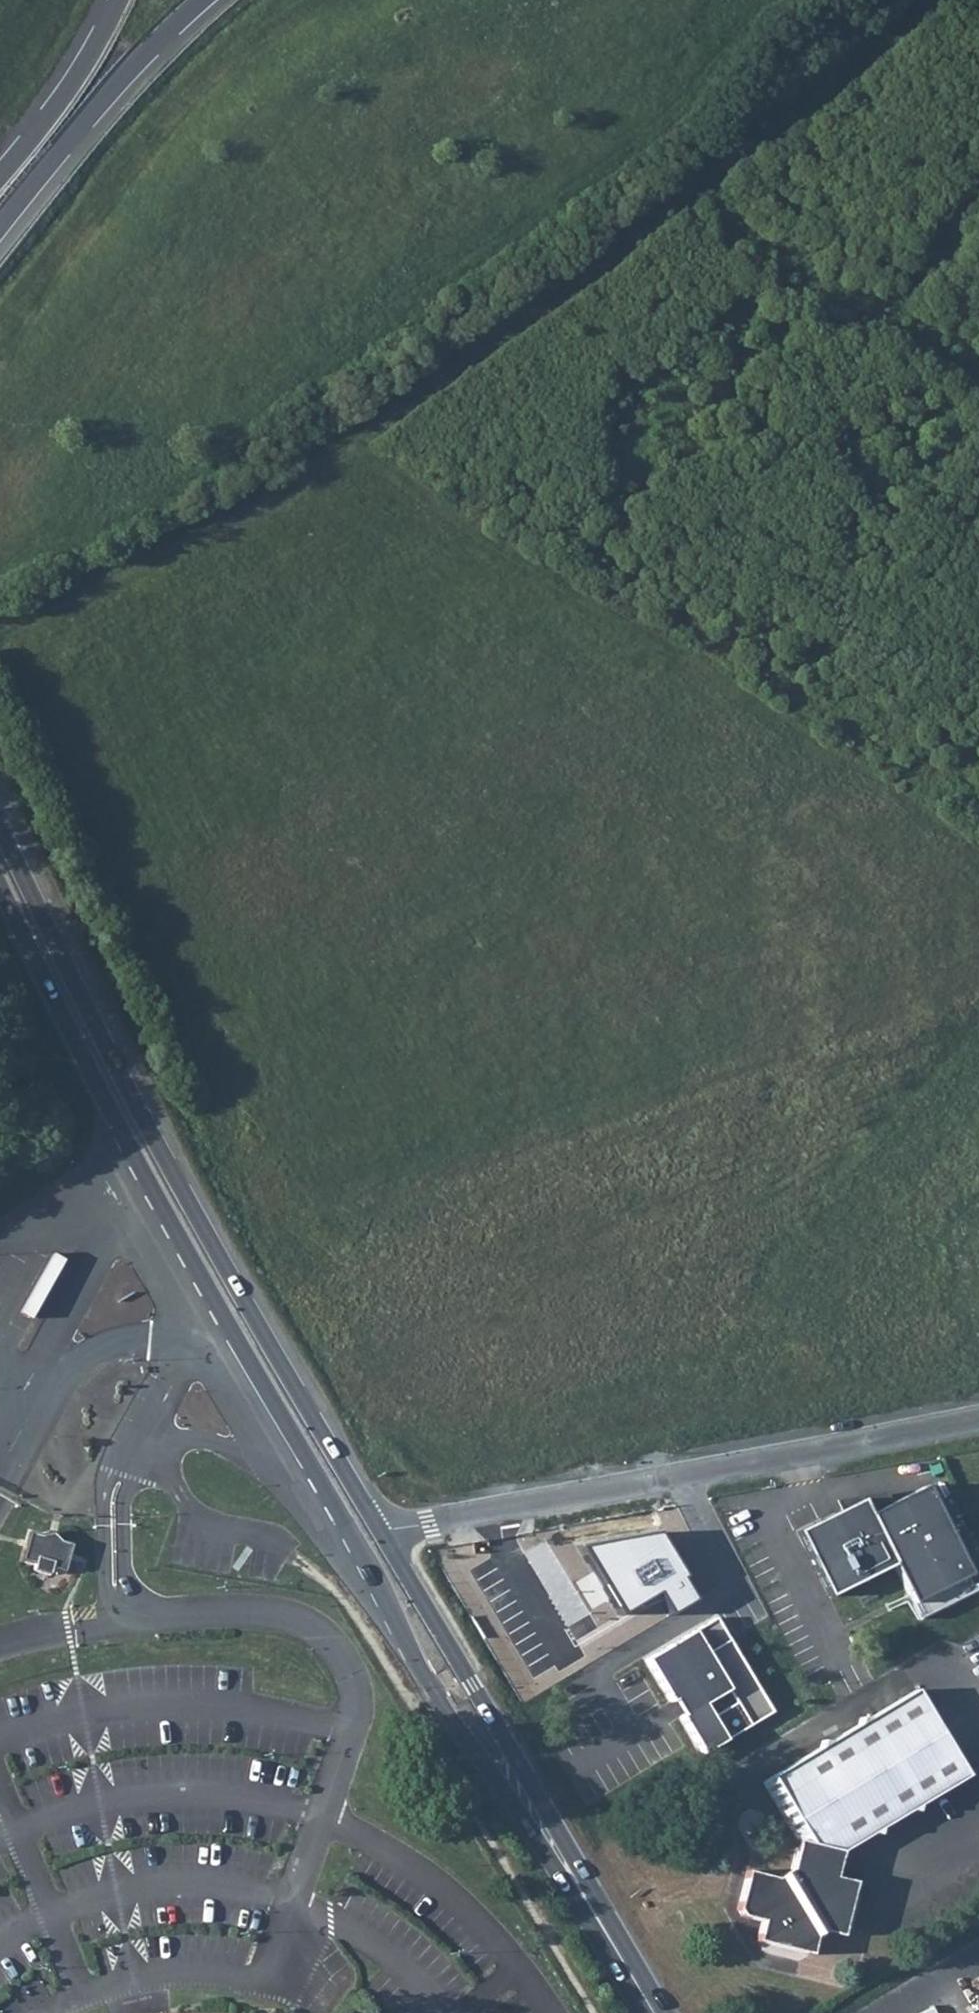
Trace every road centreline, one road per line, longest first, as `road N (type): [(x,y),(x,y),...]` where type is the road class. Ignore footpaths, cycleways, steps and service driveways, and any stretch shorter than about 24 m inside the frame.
road 1 (secondary): [(0,859),(124,1117),(372,1542)]
road 2 (unclassified): [(372,1542),(431,1522),(978,1421)]
road 3 (secondary): [(372,1542),(653,2012)]
road 4 (trunk): [(0,224),(208,0)]
road 5 (trunk): [(116,0),(54,115),(0,188)]

